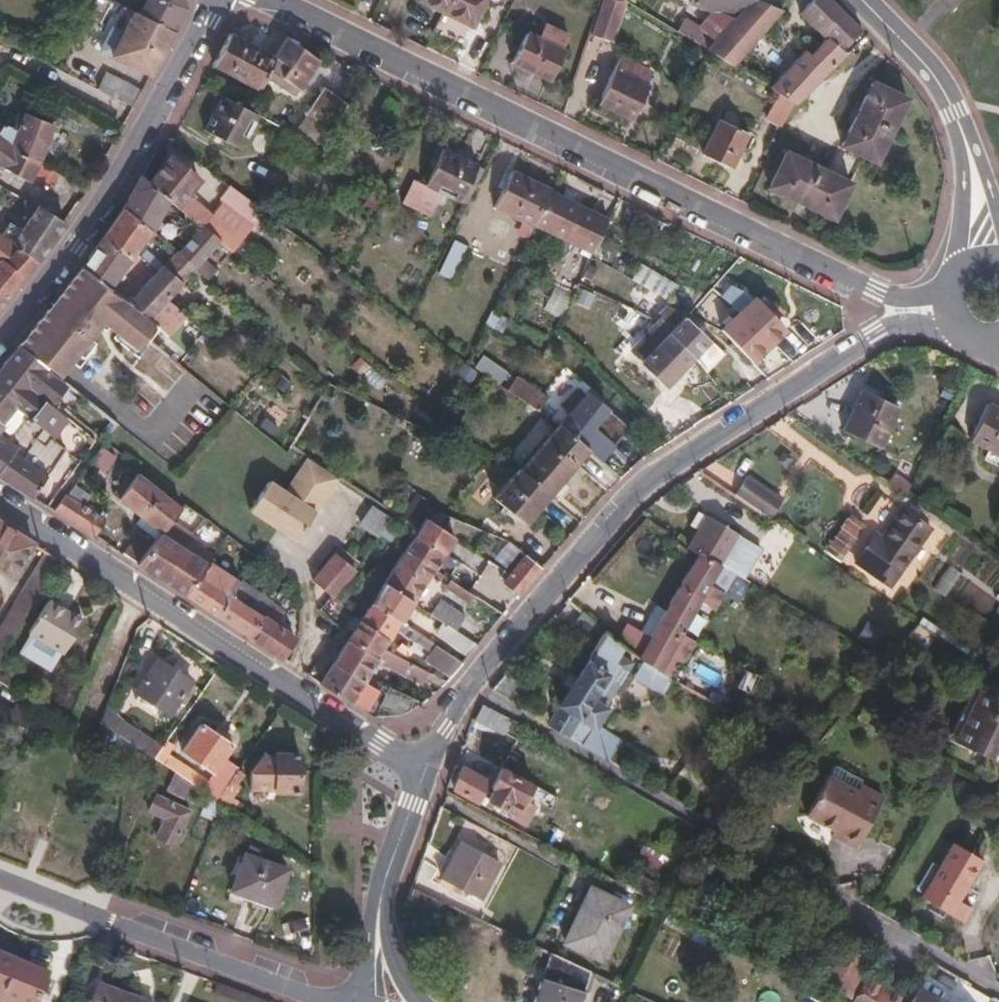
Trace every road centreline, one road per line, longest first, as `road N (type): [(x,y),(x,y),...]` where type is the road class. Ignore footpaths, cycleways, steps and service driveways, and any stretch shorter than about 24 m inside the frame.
road 1 (residential): [(951,290),(876,290),(275,0)]
road 2 (residential): [(475,690),(646,483),(869,335),(952,320)]
road 3 (residential): [(998,993),(793,883),(475,690)]
road 4 (residential): [(0,338),(41,298),(214,0)]
road 5 (residential): [(345,1001),(0,875)]
road 6 (residential): [(139,587),(421,768)]
road 7 (residential): [(864,0),(928,69),(955,112),(978,194),(985,259)]
road 8 (residential): [(80,752),(139,587)]
road 9 (residential): [(0,505),(139,587)]
road 10 (residential): [(421,768),(381,893)]

